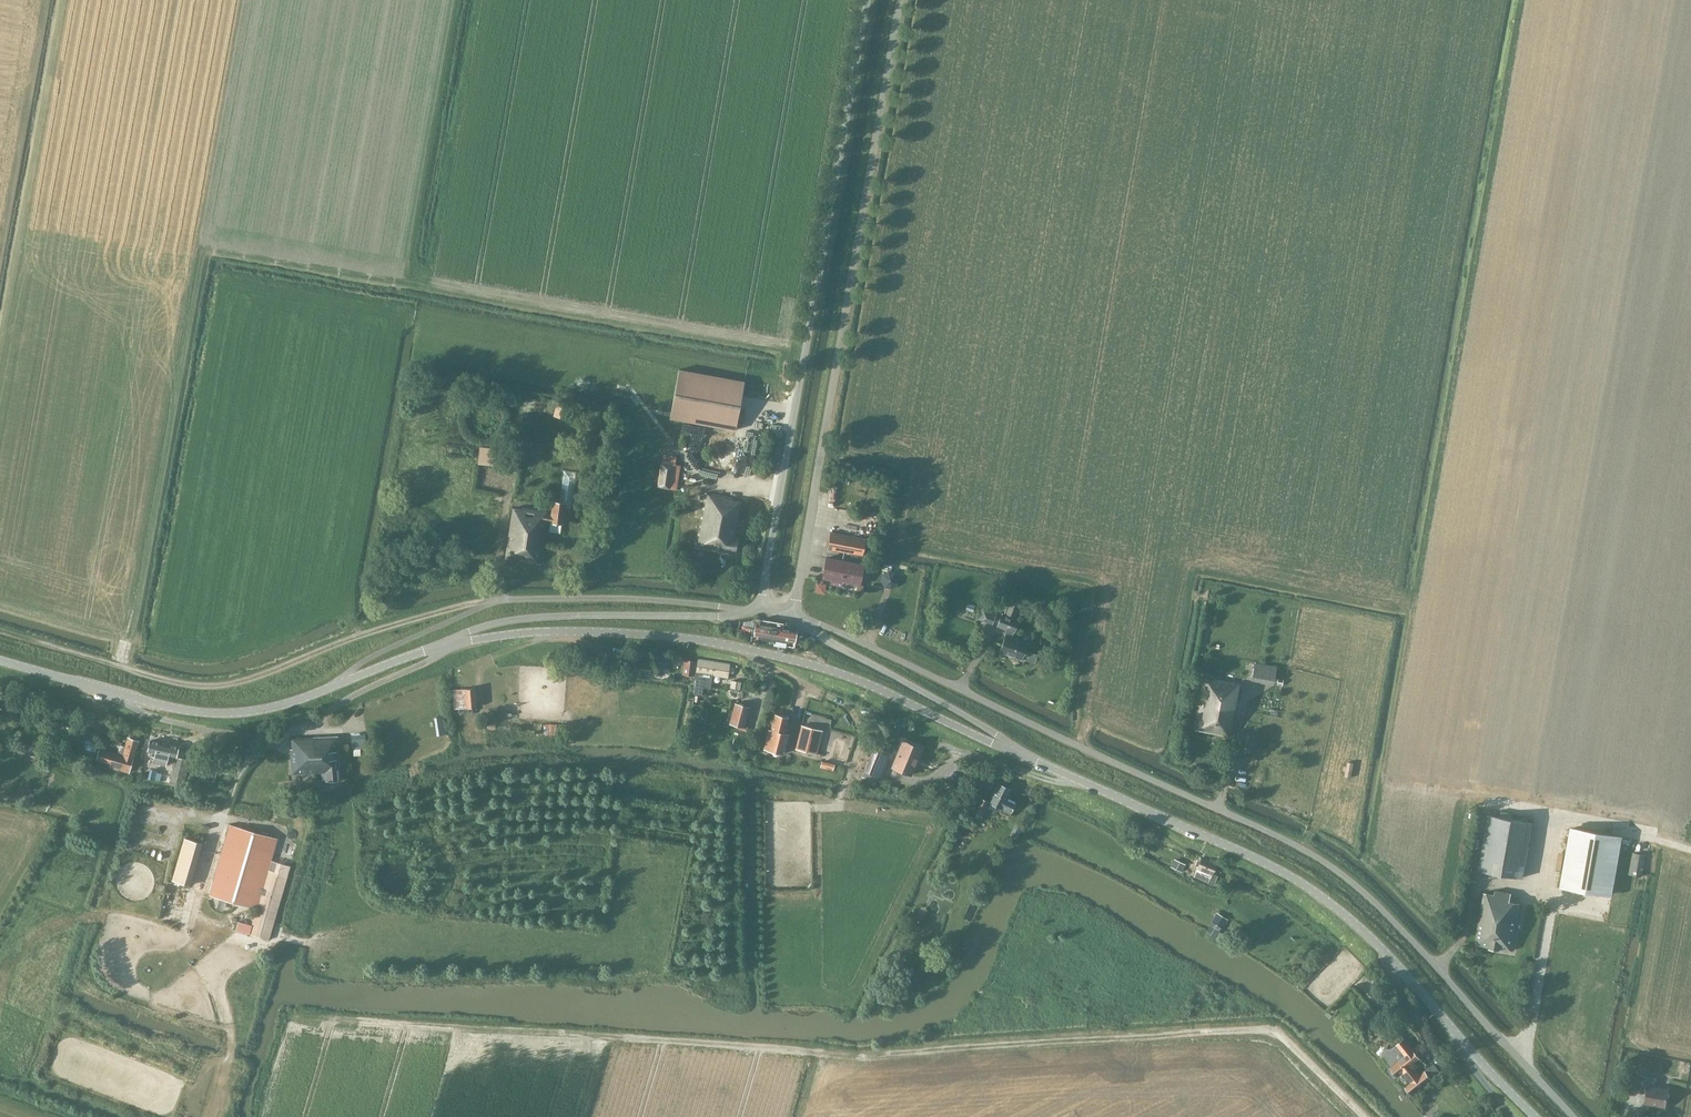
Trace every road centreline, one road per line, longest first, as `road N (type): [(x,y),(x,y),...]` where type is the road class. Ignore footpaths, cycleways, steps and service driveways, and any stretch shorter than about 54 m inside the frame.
road 1 (tertiary): [(1533,1116),(1337,907),(1279,870),(1017,754)]
road 2 (unclassified): [(794,618),(898,0)]
road 3 (unclassified): [(865,0),(762,612)]
road 4 (tertiary): [(1017,754),(830,668),(751,650),(592,630),(454,643)]
road 5 (track): [(0,632),(173,682),(223,687),(372,631),(484,606)]
road 6 (tertiary): [(454,643),(278,705),(222,713),(158,704),(0,660)]
road 7 (unclassified): [(762,612),(542,616),(506,621),(454,643)]
road 8 (unclassified): [(1017,754),(794,618)]

